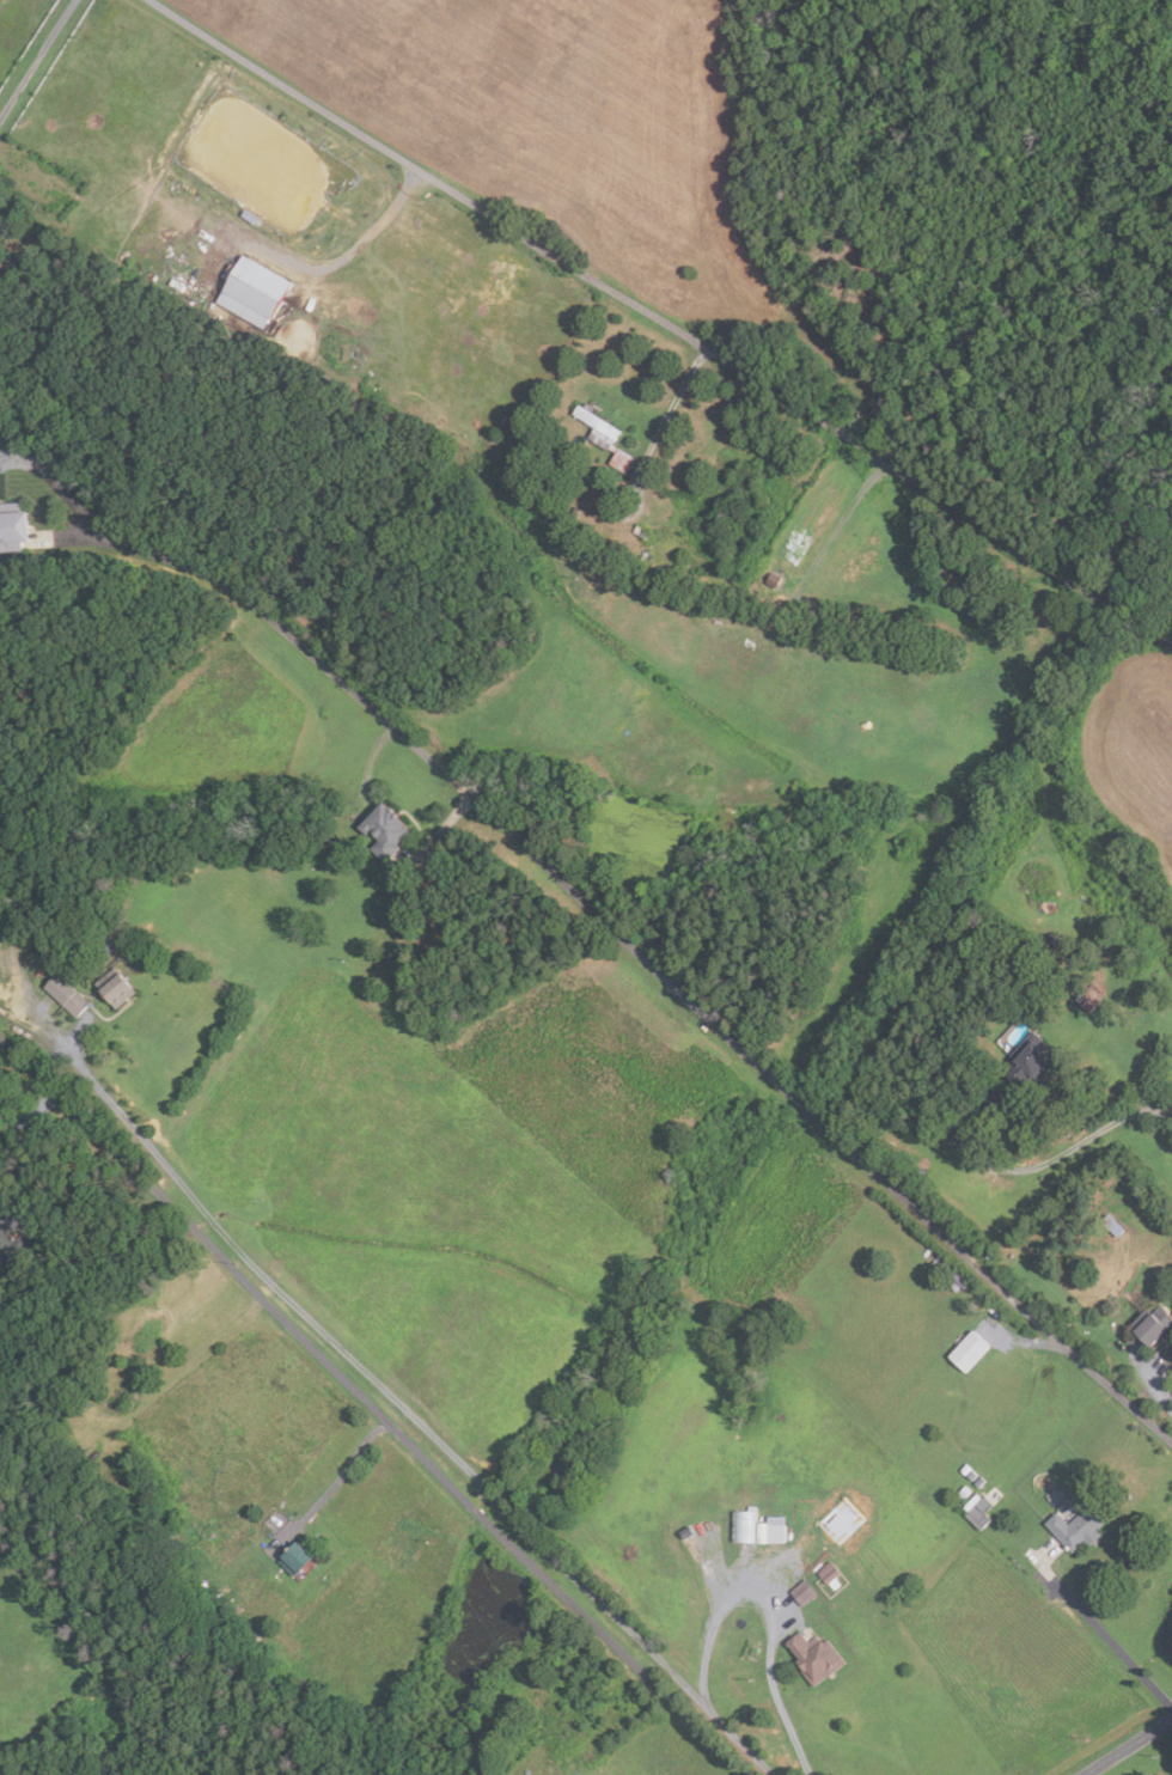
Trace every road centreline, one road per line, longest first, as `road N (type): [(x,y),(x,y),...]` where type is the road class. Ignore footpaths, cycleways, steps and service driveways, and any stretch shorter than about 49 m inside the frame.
road 1 (residential): [(747,1774),(0,1038)]

